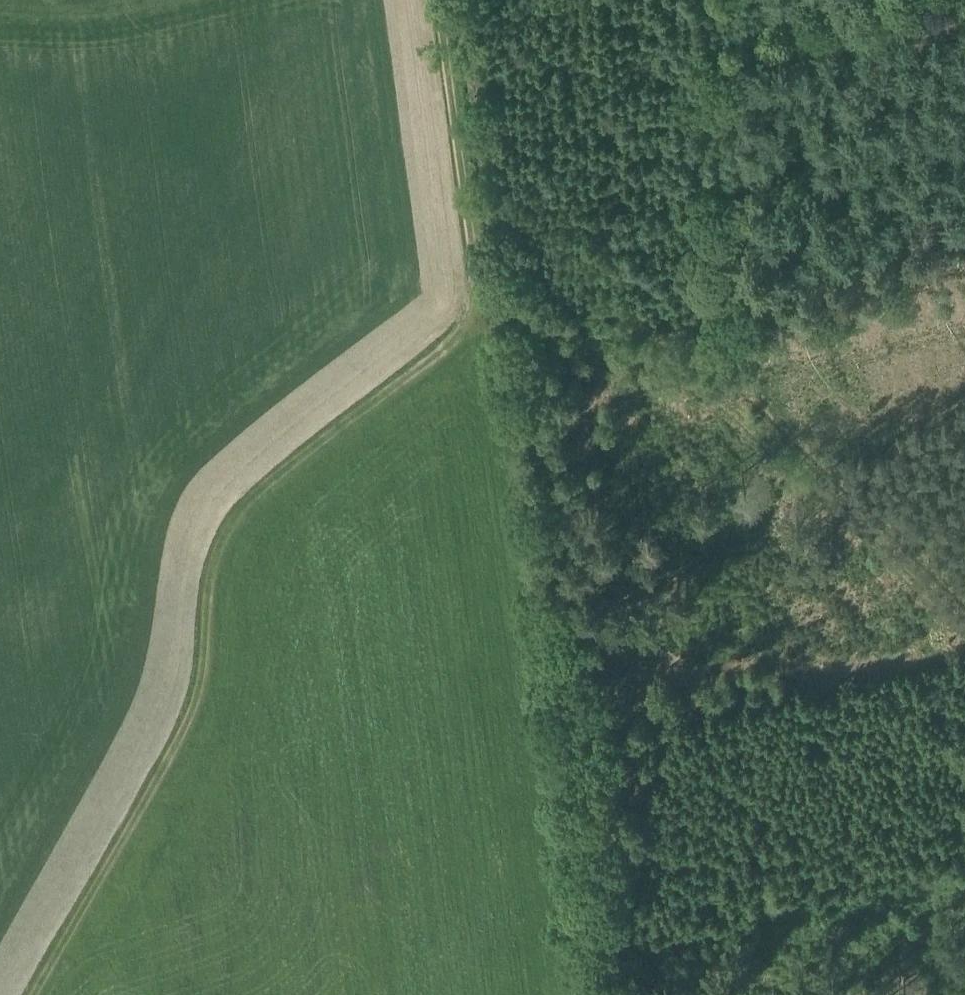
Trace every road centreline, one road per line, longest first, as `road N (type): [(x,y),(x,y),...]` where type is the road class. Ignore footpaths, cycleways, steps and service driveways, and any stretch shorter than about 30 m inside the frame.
road 1 (track): [(36,994),(193,716),(205,547),(220,526),(474,324),(482,287),(439,0)]
road 2 (track): [(478,305),(718,400),(964,631)]

